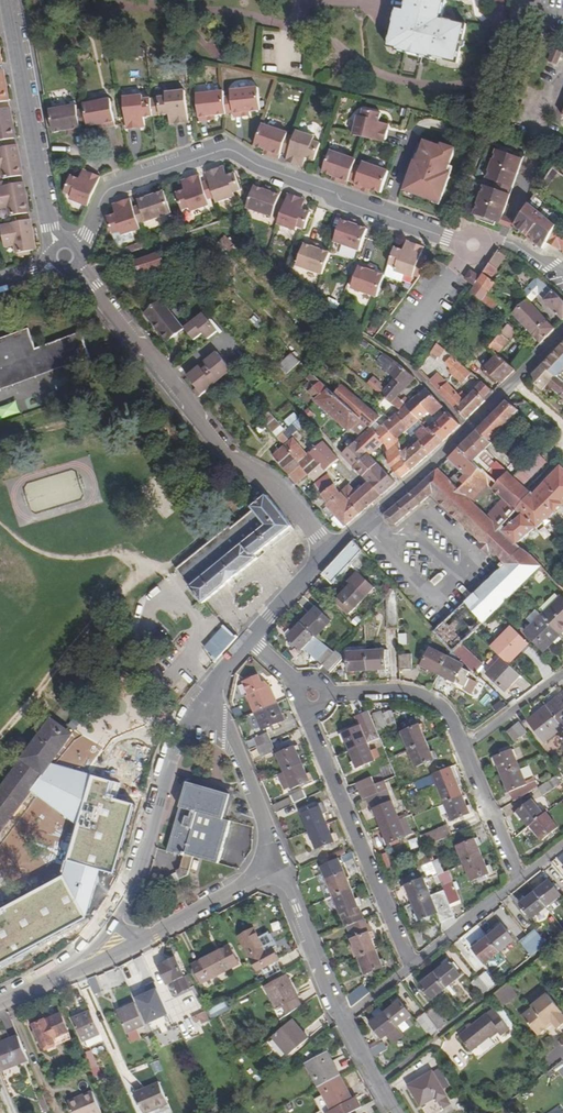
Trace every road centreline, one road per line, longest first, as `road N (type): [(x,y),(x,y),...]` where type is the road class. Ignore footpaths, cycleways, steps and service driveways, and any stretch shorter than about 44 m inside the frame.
road 1 (residential): [(562,273),(505,242),(473,245),(341,201),(229,150),(104,192),(79,247)]
road 2 (residential): [(330,552),(280,493),(229,455),(78,267)]
road 3 (residential): [(562,331),(330,552)]
road 4 (residential): [(202,708),(167,763),(123,897),(74,968)]
road 5 (residential): [(409,967),(309,724),(313,696)]
road 6 (residential): [(53,244),(7,0)]
road 7 (residential): [(74,968),(281,868)]
road 8 (residential): [(281,868),(225,729),(202,708)]
road 9 (residential): [(461,749),(445,712),(423,697),(313,696)]
road 10 (residential): [(281,868),(343,1020)]
road 11 (residential): [(517,881),(461,749)]
road 12 (residential): [(409,967),(517,881)]
road 13 (residential): [(562,673),(461,749)]

